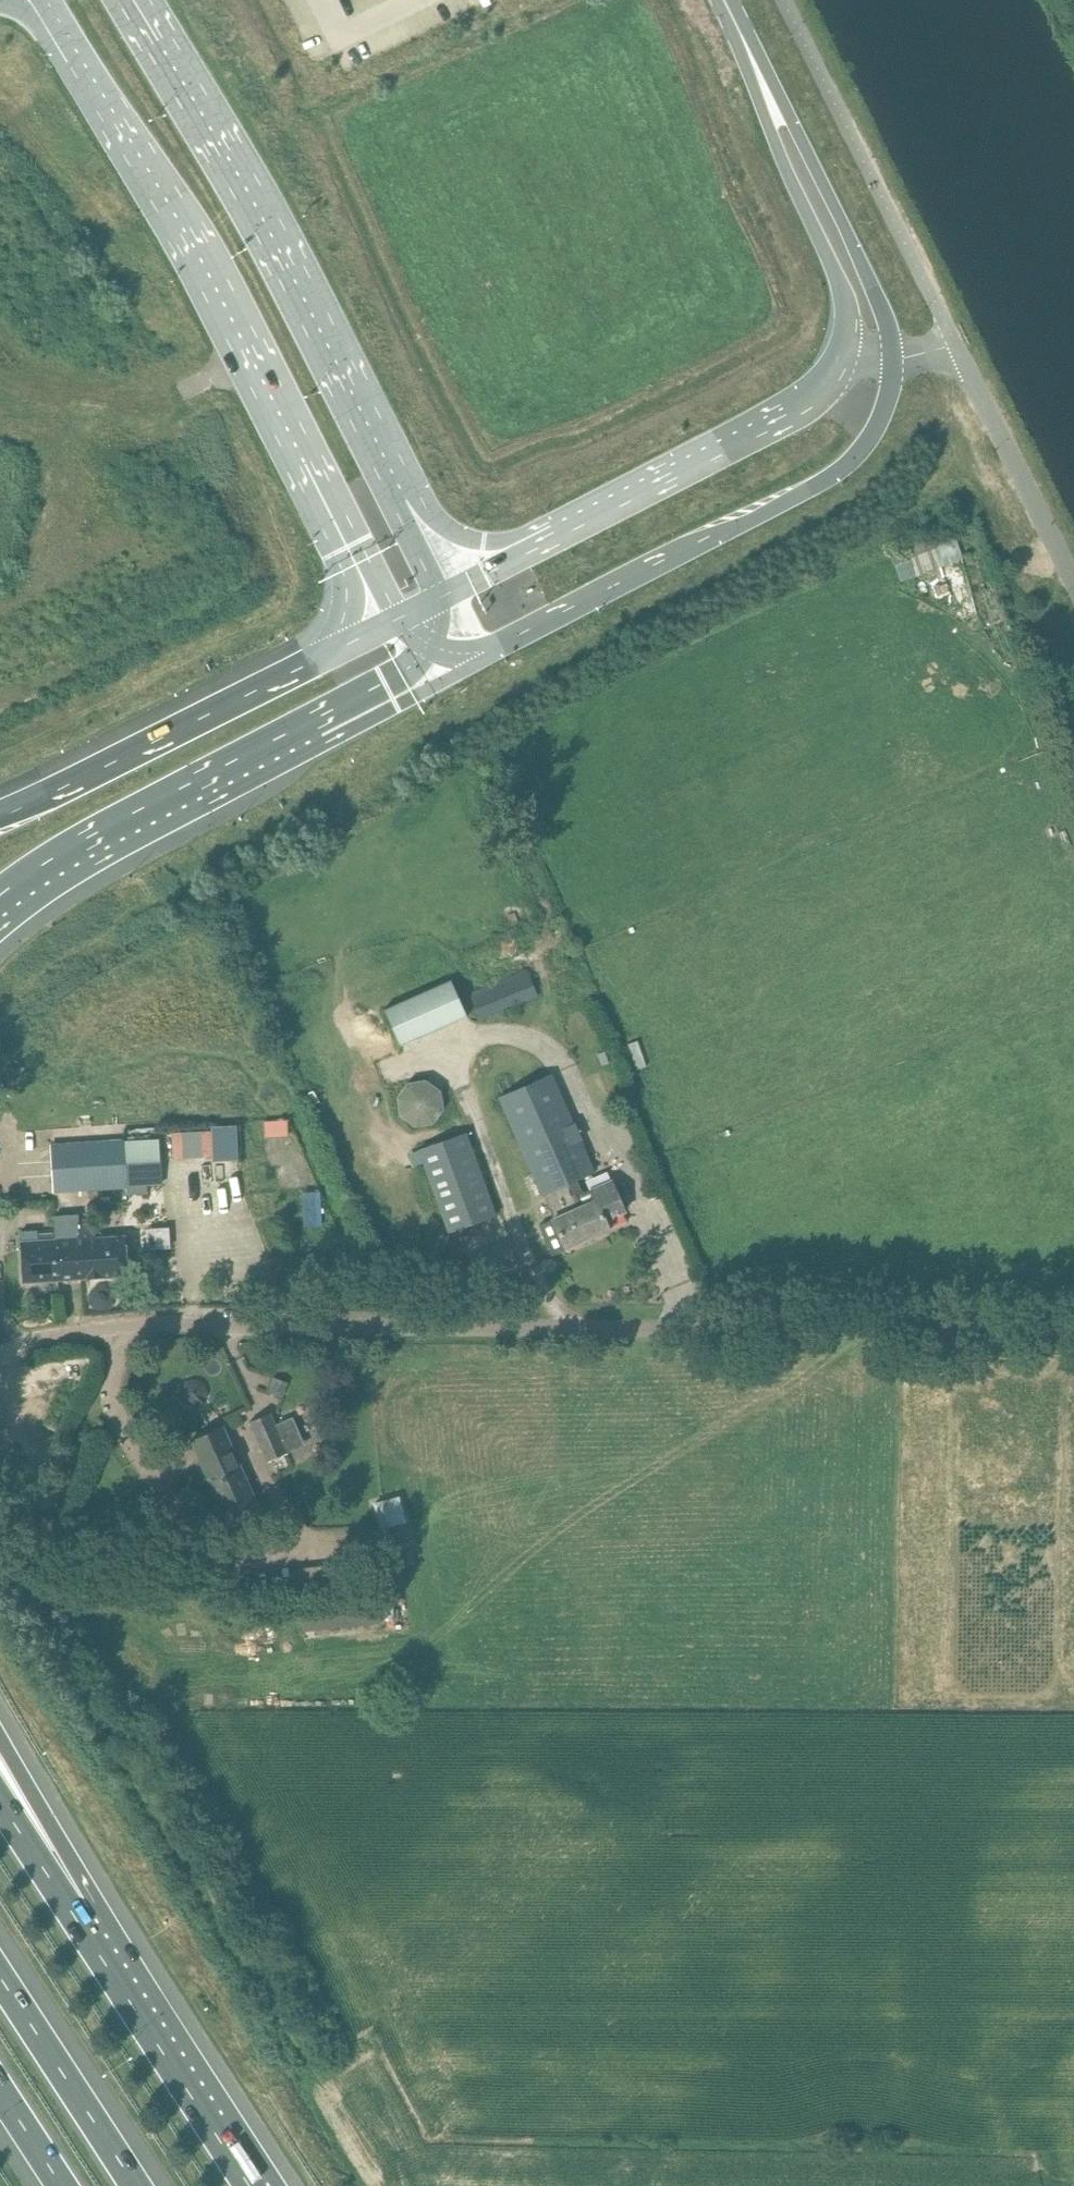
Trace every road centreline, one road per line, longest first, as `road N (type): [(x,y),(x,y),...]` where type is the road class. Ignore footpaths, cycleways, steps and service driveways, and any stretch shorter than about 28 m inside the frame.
road 1 (residential): [(150,1321),(1073,1326)]
road 2 (track): [(316,2071),(45,1625),(39,1537),(54,1474),(90,1410)]
road 3 (secondary): [(41,0),(191,241),(388,625)]
road 4 (secondary): [(451,591),(256,204),(130,0)]
road 5 (unclassified): [(458,672),(836,475),(863,451),(881,420),(892,357)]
road 6 (motorway): [(0,929),(110,855),(458,672)]
road 7 (unclassified): [(843,350),(816,392),(782,416),(451,591)]
road 8 (motorway): [(388,625),(0,815)]
road 9 (residential): [(958,347),(782,0)]
road 10 (unclassified): [(892,357),(883,315),(738,24)]
road 11 (unclassified): [(738,24),(768,126),(841,280),(843,350)]
road 12 (motorway): [(257,2185),(79,1916)]
road 13 (residential): [(1073,587),(958,347)]
road 14 (motorway): [(137,2185),(0,1975)]
road 15 (motorway): [(79,1916),(0,1750)]
road 16 (motorway): [(79,1916),(0,1794)]
road 17 (residential): [(16,1347),(150,1321)]

